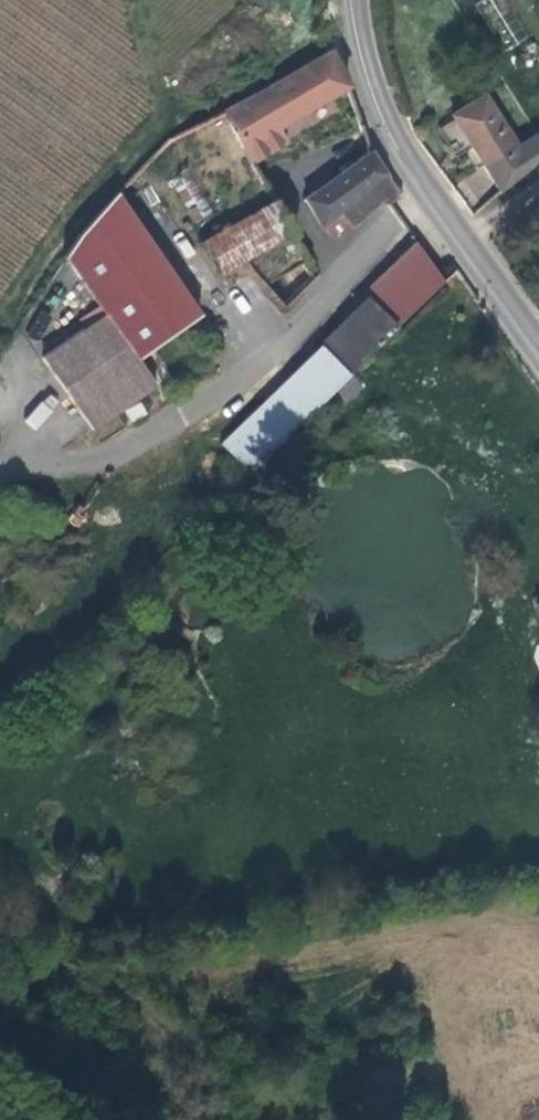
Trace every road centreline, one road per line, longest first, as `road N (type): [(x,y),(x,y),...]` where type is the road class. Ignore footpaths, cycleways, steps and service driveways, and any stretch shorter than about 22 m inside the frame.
road 1 (secondary): [(538,349),(384,116),(358,0)]

